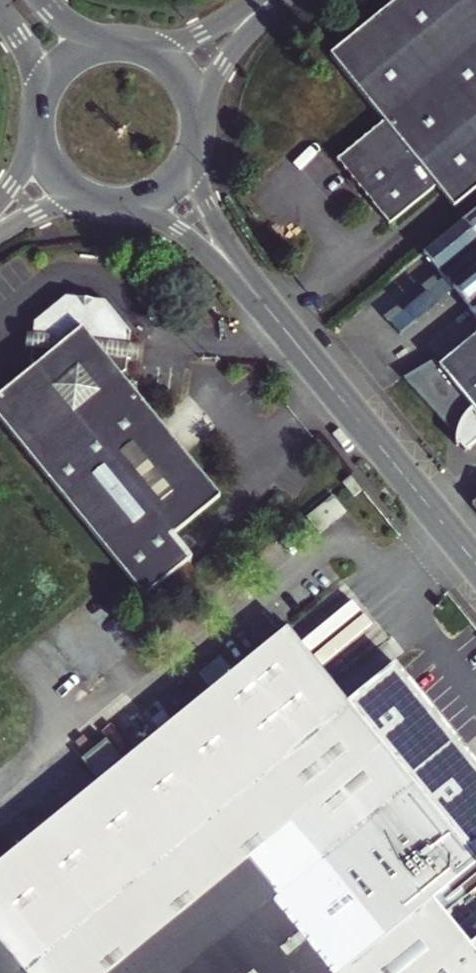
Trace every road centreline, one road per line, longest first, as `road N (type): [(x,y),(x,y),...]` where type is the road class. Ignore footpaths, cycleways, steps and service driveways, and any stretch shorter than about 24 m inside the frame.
road 1 (tertiary): [(265,307),(475,564)]
road 2 (tertiary): [(125,201),(194,242),(265,307)]
road 3 (tertiary): [(265,307),(200,189),(192,150)]
road 4 (unclassified): [(197,118),(226,58),(278,0)]
road 5 (unclassified): [(256,0),(190,38),(141,47)]

